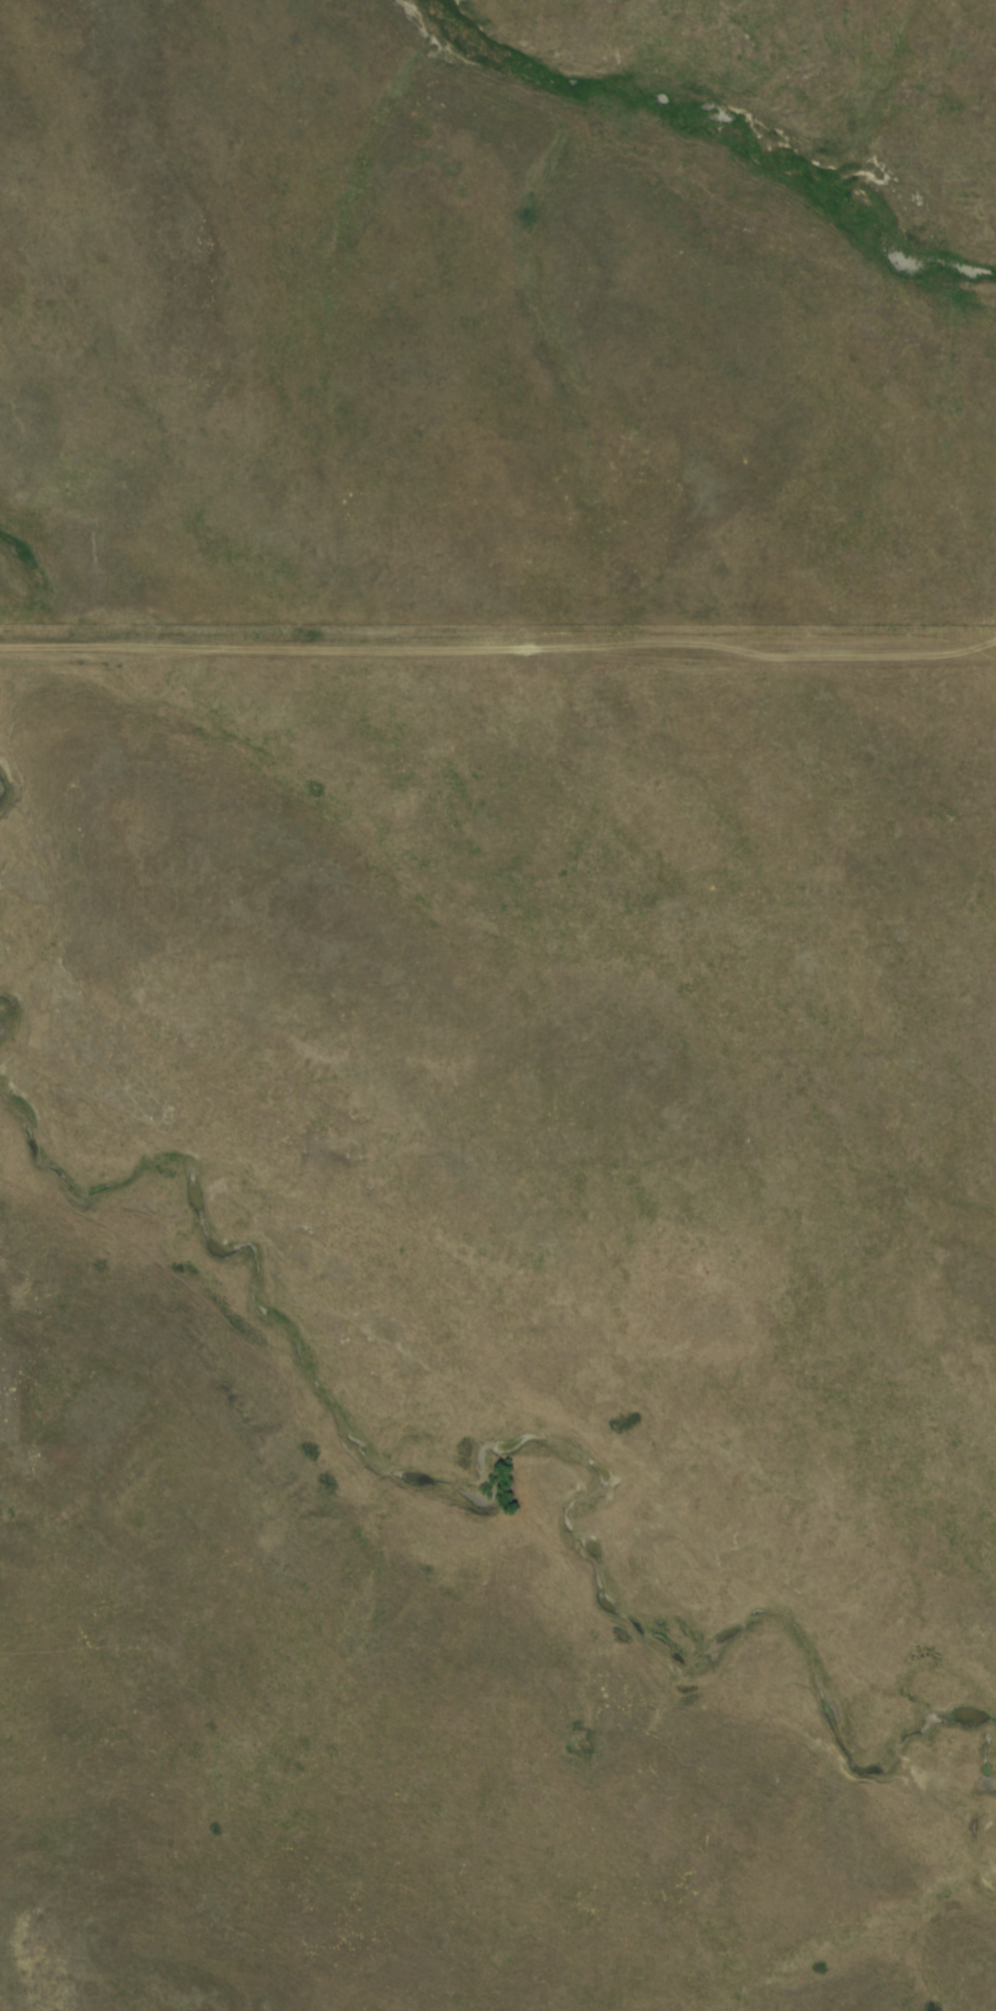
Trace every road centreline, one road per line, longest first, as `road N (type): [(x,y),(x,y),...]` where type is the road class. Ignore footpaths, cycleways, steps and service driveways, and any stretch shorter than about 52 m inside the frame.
road 1 (residential): [(995,686),(0,680)]

